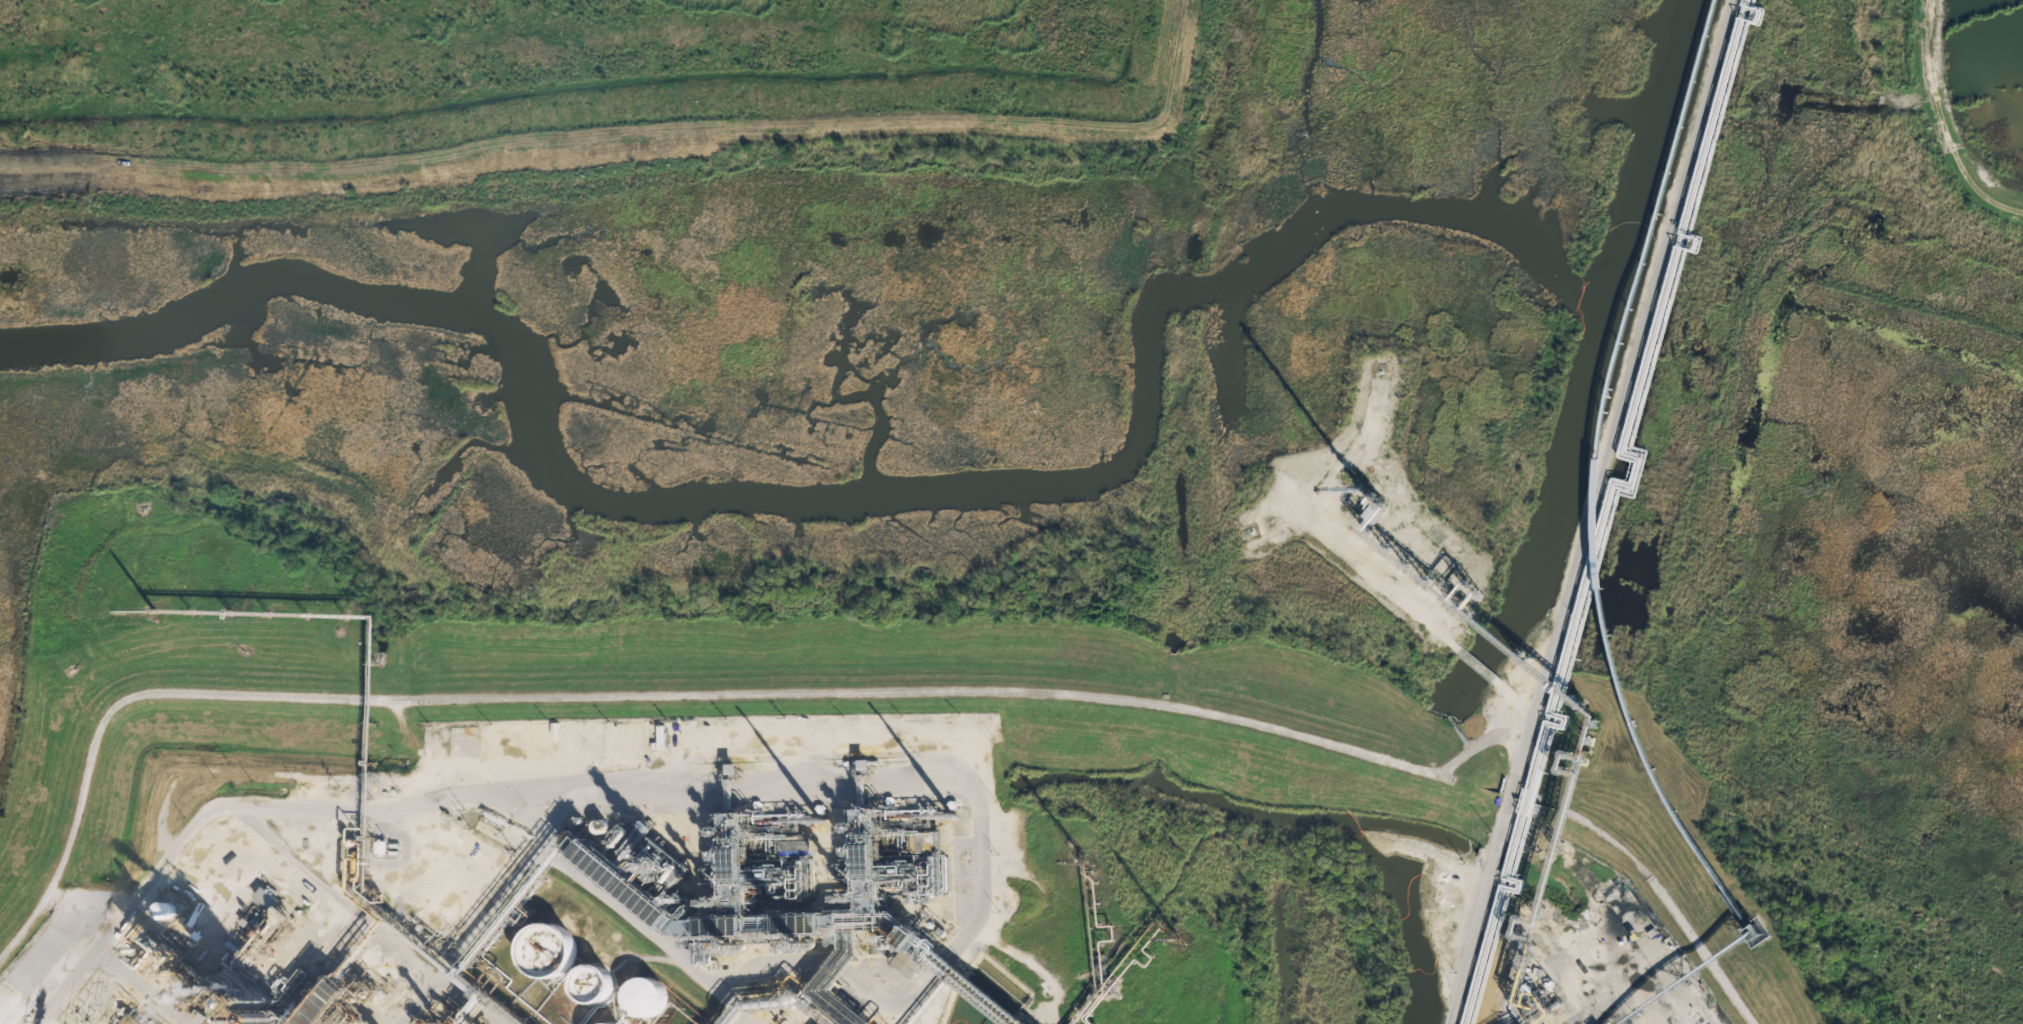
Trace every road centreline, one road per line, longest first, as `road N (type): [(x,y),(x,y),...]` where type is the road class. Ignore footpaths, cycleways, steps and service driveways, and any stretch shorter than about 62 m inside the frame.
road 1 (residential): [(1754,1023),(1664,893),(1608,835),(1521,798),(1244,722),(1122,699),(957,691),(452,699),(143,694),(121,703),(101,728),(62,868),(0,958)]

